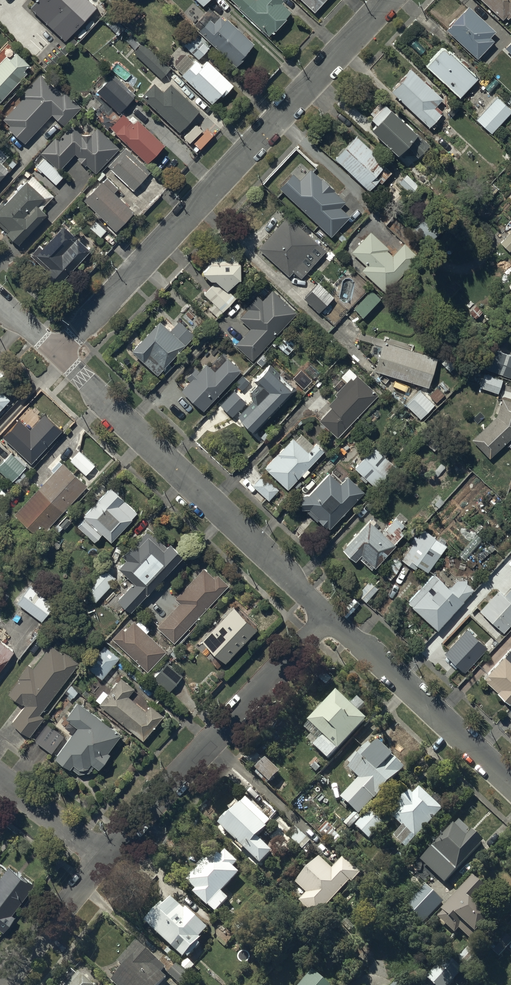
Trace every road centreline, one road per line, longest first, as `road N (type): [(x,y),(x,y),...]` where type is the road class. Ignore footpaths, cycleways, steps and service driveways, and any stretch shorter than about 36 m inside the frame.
road 1 (residential): [(387,0),(56,355)]
road 2 (residential): [(328,612),(56,355)]
road 3 (residential): [(328,612),(105,858)]
road 4 (residential): [(510,787),(328,612)]
road 5 (residential): [(105,858),(4,984)]
road 6 (residential): [(0,779),(105,858)]

